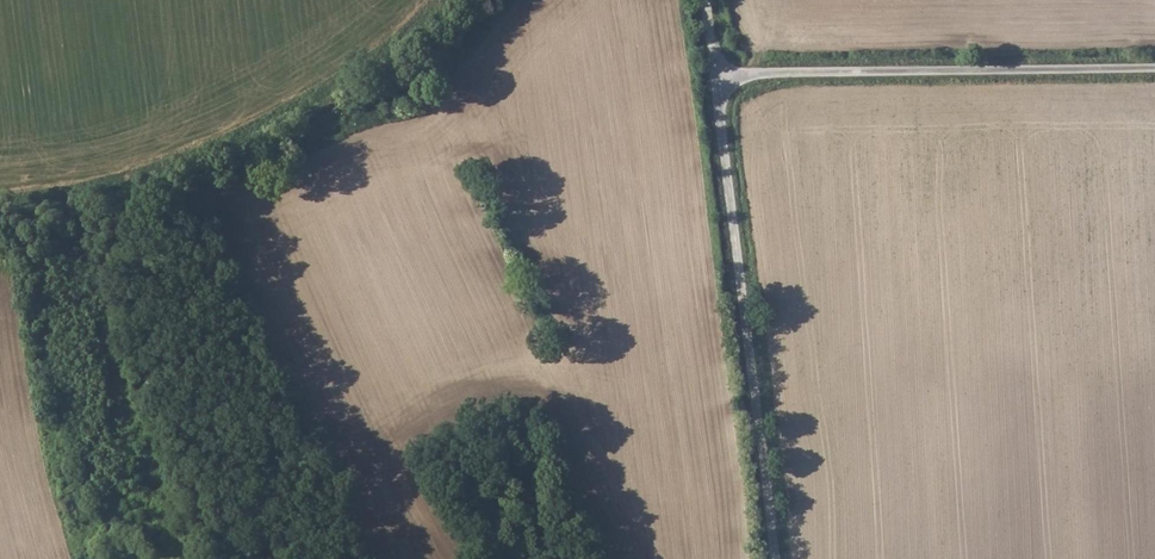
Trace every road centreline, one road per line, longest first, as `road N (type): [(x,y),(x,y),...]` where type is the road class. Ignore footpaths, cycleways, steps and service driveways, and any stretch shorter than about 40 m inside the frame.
road 1 (unclassified): [(770,558),(721,81)]
road 2 (unclassified): [(721,81),(1154,71)]

